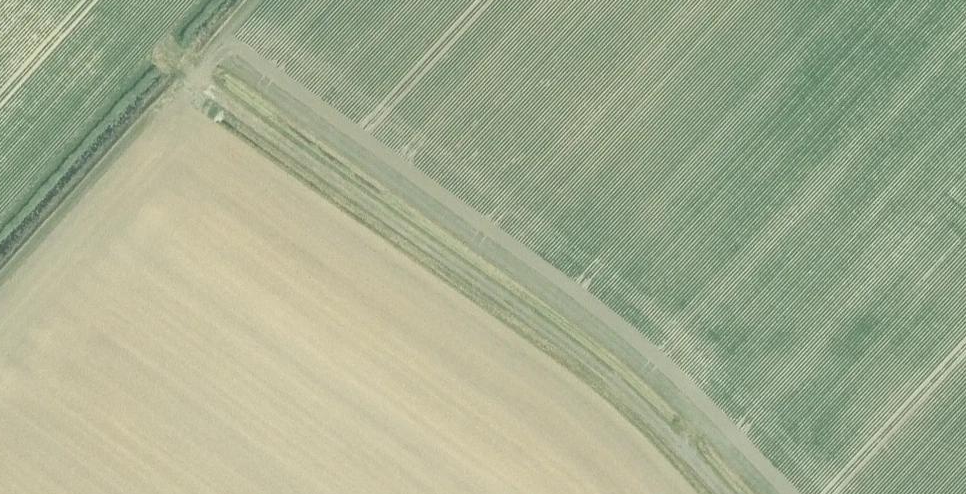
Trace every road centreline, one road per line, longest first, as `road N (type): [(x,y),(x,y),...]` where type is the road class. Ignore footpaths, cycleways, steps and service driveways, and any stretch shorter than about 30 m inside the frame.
road 1 (track): [(728,493),(639,401),(205,88)]

